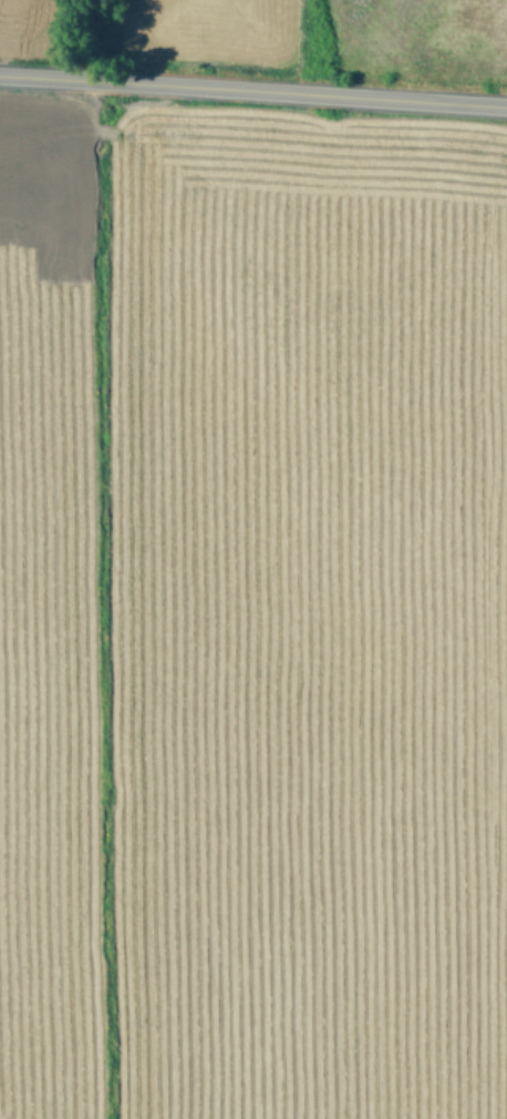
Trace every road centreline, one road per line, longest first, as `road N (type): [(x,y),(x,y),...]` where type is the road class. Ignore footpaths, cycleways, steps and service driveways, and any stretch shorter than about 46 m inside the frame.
road 1 (secondary): [(506,106),(0,75)]

